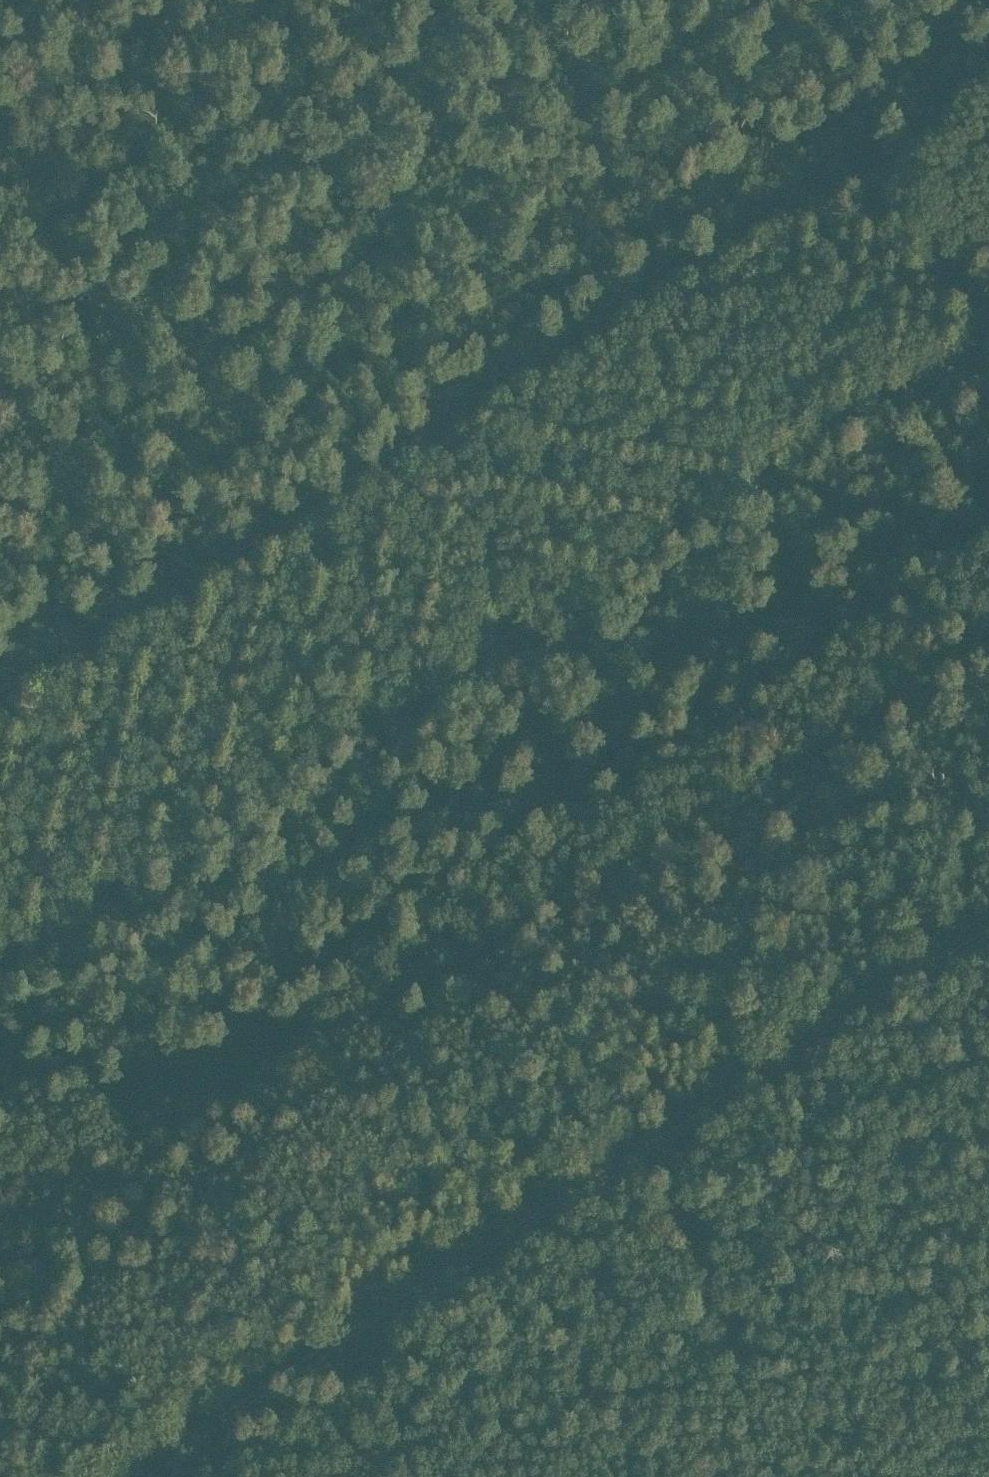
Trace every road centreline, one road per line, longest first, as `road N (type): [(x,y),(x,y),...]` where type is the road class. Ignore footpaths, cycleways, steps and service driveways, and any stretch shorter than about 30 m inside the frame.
road 1 (track): [(988,94),(0,714)]
road 2 (track): [(988,678),(0,1209)]
road 3 (track): [(988,967),(172,1476)]
road 4 (track): [(900,147),(988,324)]

